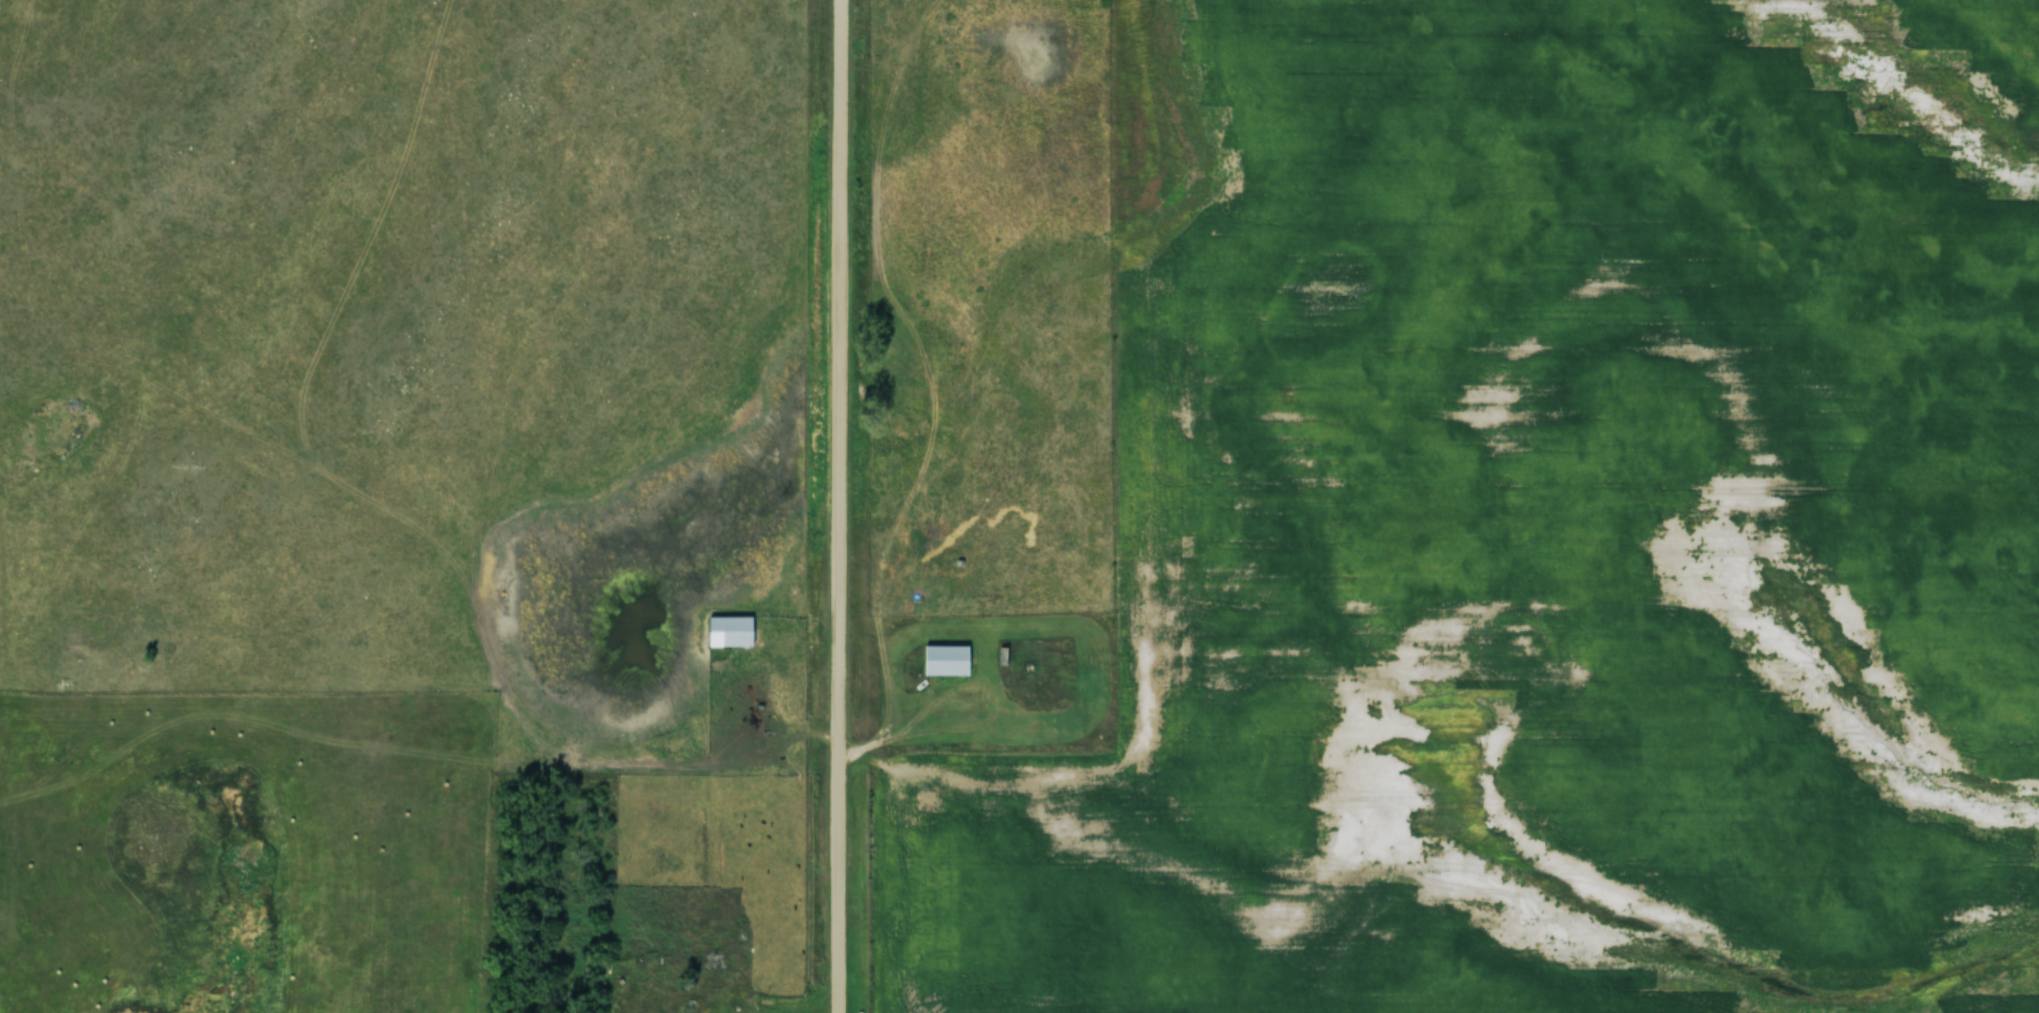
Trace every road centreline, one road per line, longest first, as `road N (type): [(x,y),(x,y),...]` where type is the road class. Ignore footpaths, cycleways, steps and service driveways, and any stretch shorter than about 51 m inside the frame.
road 1 (residential): [(839,1012),(843,0)]

